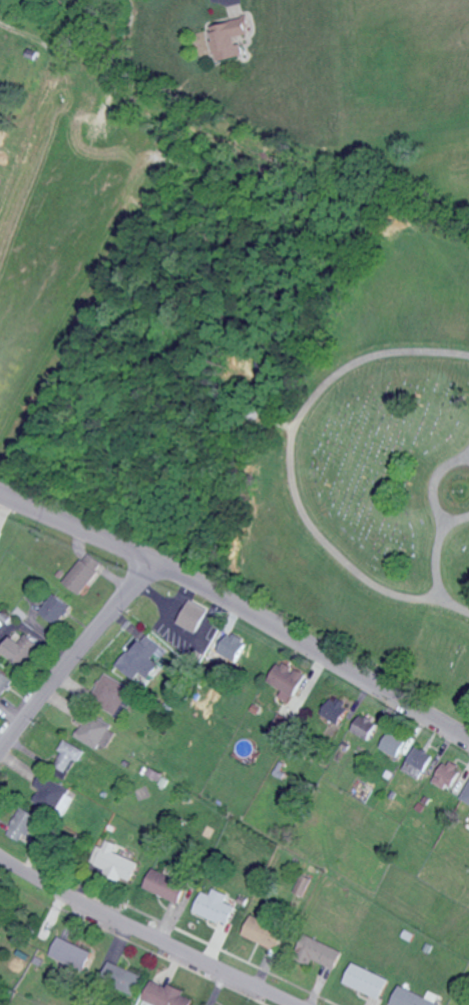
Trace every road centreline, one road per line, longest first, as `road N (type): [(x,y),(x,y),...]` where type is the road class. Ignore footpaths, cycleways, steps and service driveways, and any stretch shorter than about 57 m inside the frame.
road 1 (residential): [(468,744),(189,585),(0,499)]
road 2 (residential): [(293,1004),(0,857)]
road 3 (residential): [(0,755),(153,567)]

